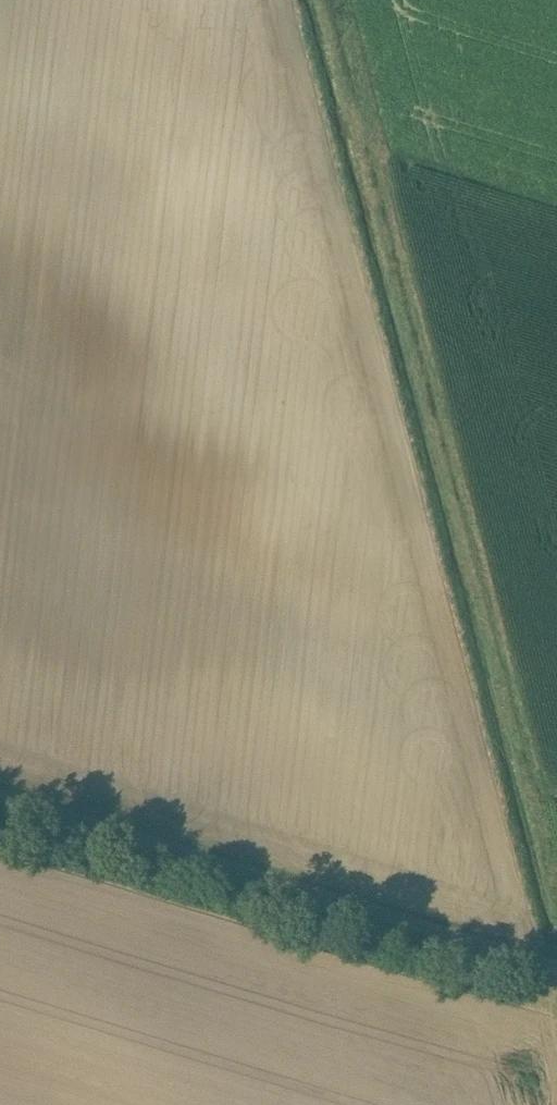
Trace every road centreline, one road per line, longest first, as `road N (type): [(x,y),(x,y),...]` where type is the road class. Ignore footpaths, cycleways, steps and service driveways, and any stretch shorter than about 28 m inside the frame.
road 1 (unclassified): [(0,798),(556,971)]

